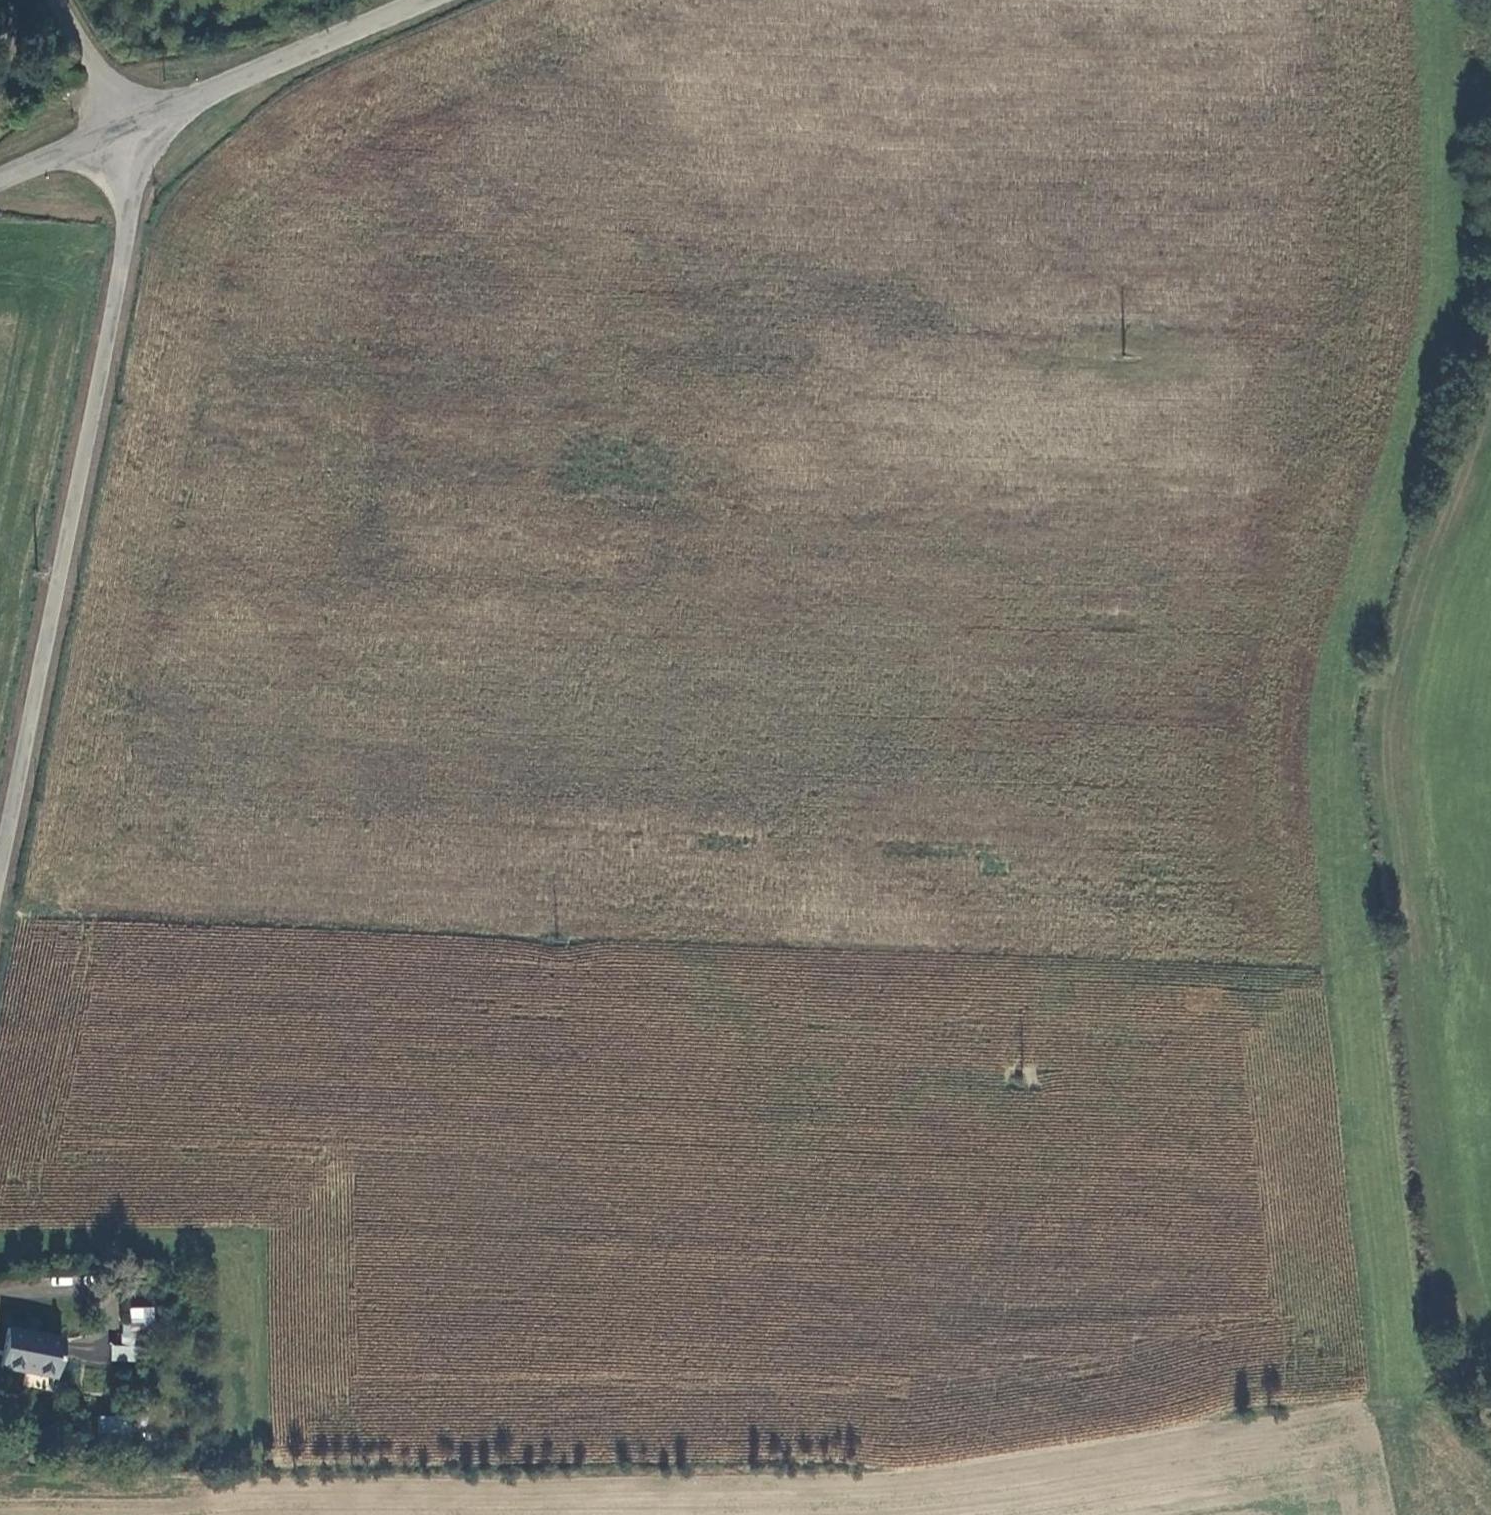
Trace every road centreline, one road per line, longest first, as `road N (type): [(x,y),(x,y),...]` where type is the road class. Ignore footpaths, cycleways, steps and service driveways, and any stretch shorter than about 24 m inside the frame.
road 1 (unclassified): [(0,868),(126,243),(122,127)]
road 2 (tertiary): [(122,127),(426,0)]
road 3 (unclassified): [(122,127),(56,0)]
road 4 (tertiary): [(0,179),(122,127)]

